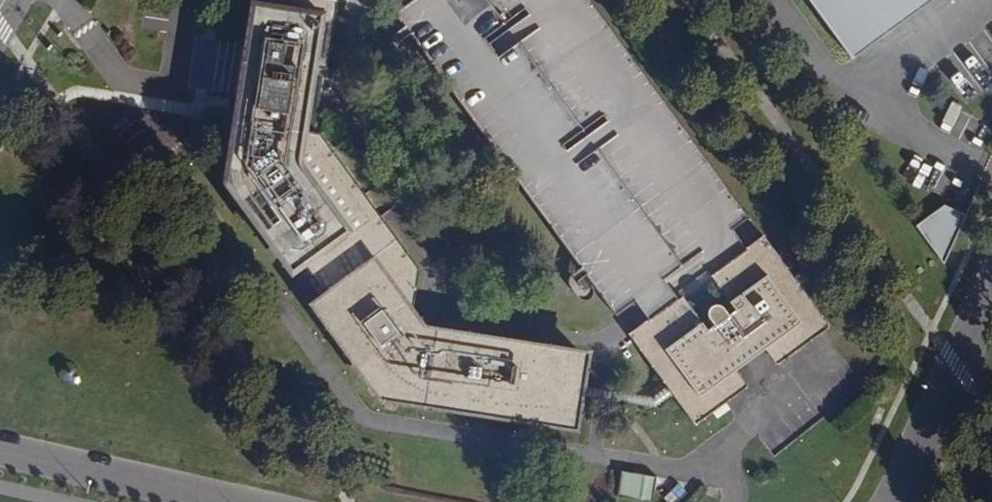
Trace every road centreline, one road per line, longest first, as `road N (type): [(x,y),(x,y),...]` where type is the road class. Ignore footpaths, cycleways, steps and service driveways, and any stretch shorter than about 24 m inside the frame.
road 1 (residential): [(239,501),(0,448)]
road 2 (residential): [(991,293),(891,501)]

